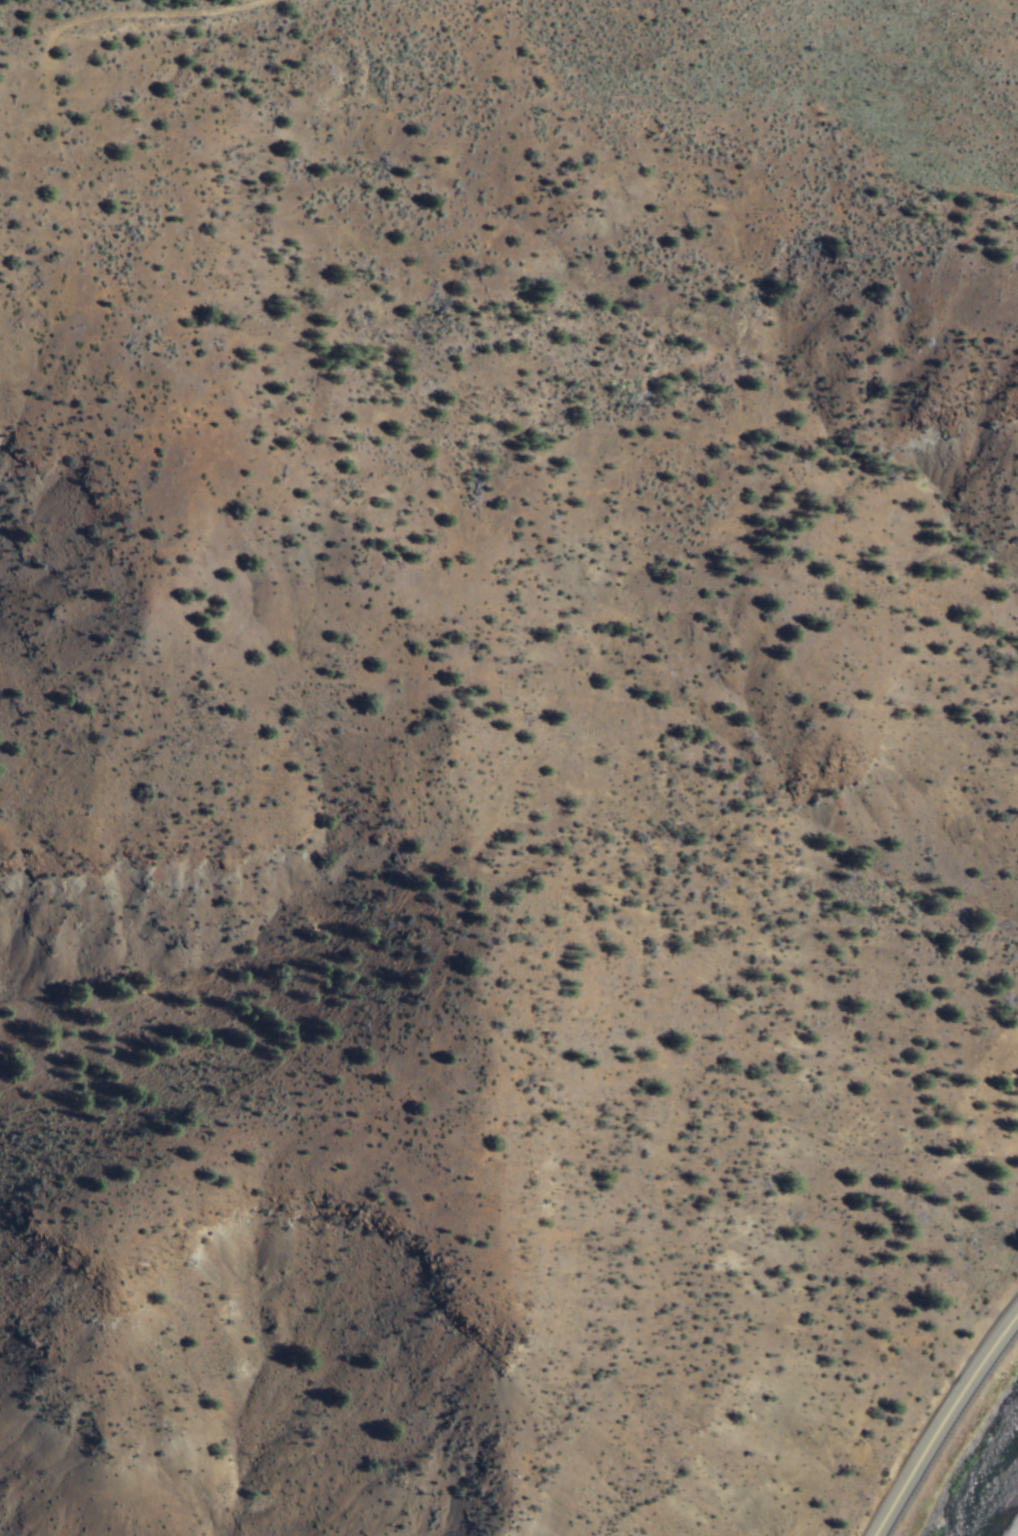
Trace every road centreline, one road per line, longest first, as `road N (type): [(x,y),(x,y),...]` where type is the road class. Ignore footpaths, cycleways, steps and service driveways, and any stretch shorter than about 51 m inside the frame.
road 1 (secondary): [(1017,1332),(881,1535)]

